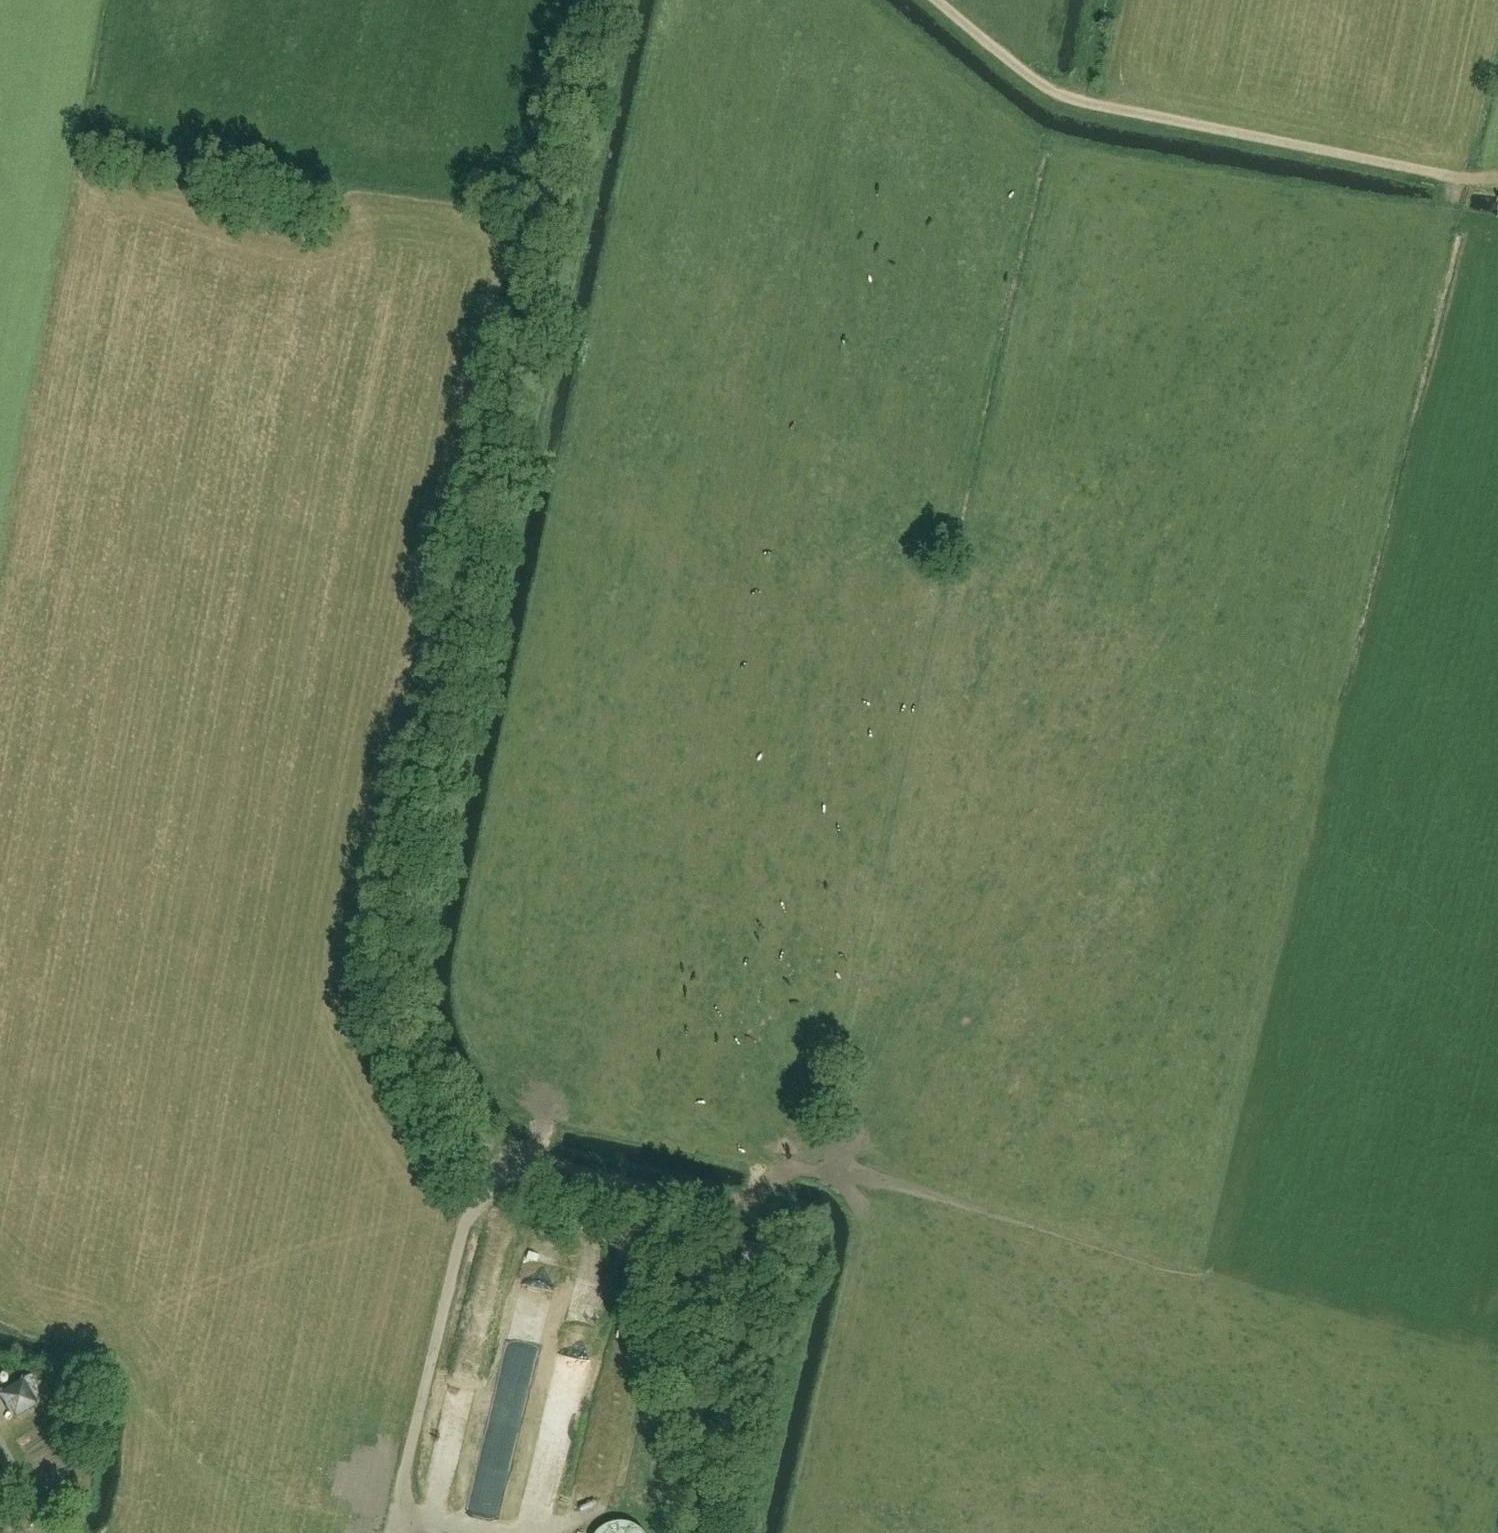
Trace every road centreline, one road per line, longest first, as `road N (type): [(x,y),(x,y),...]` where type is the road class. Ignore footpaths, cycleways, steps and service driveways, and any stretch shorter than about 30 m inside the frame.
road 1 (track): [(1457,179),(1052,96),(935,0)]
road 2 (unclassified): [(707,1532),(710,1494),(694,1382),(648,1279),(603,1237),(466,1149)]

